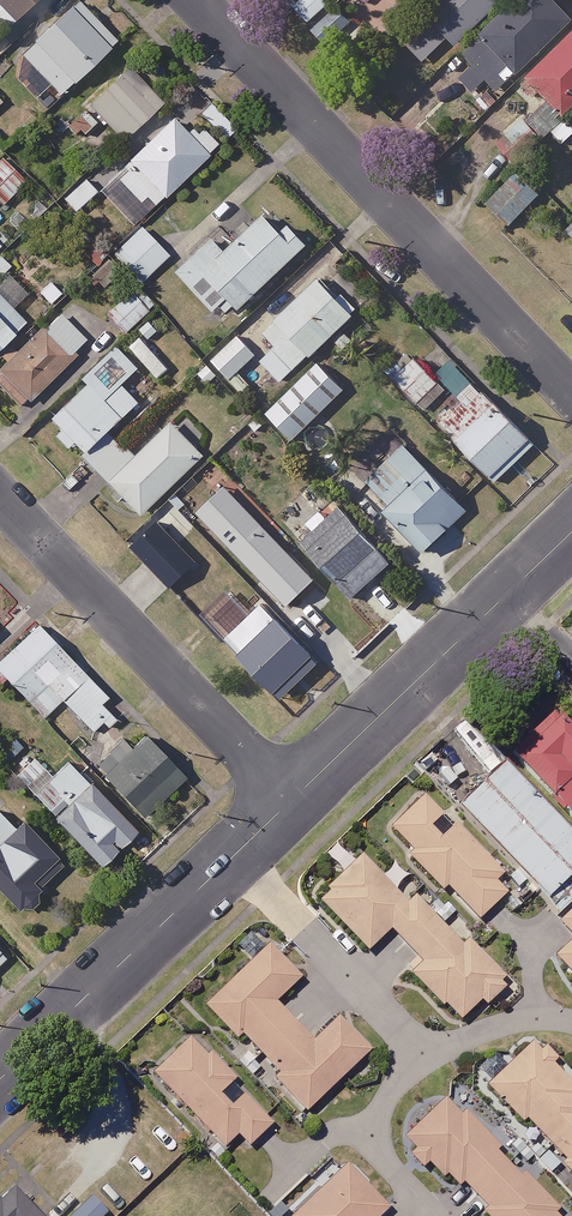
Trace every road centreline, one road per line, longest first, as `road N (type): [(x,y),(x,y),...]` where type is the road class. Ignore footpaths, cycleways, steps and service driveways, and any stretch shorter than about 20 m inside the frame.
road 1 (residential): [(195,0),(571,394)]
road 2 (residential): [(0,499),(290,801)]
road 3 (residential): [(290,801),(0,1079)]
road 4 (residential): [(571,531),(290,801)]

